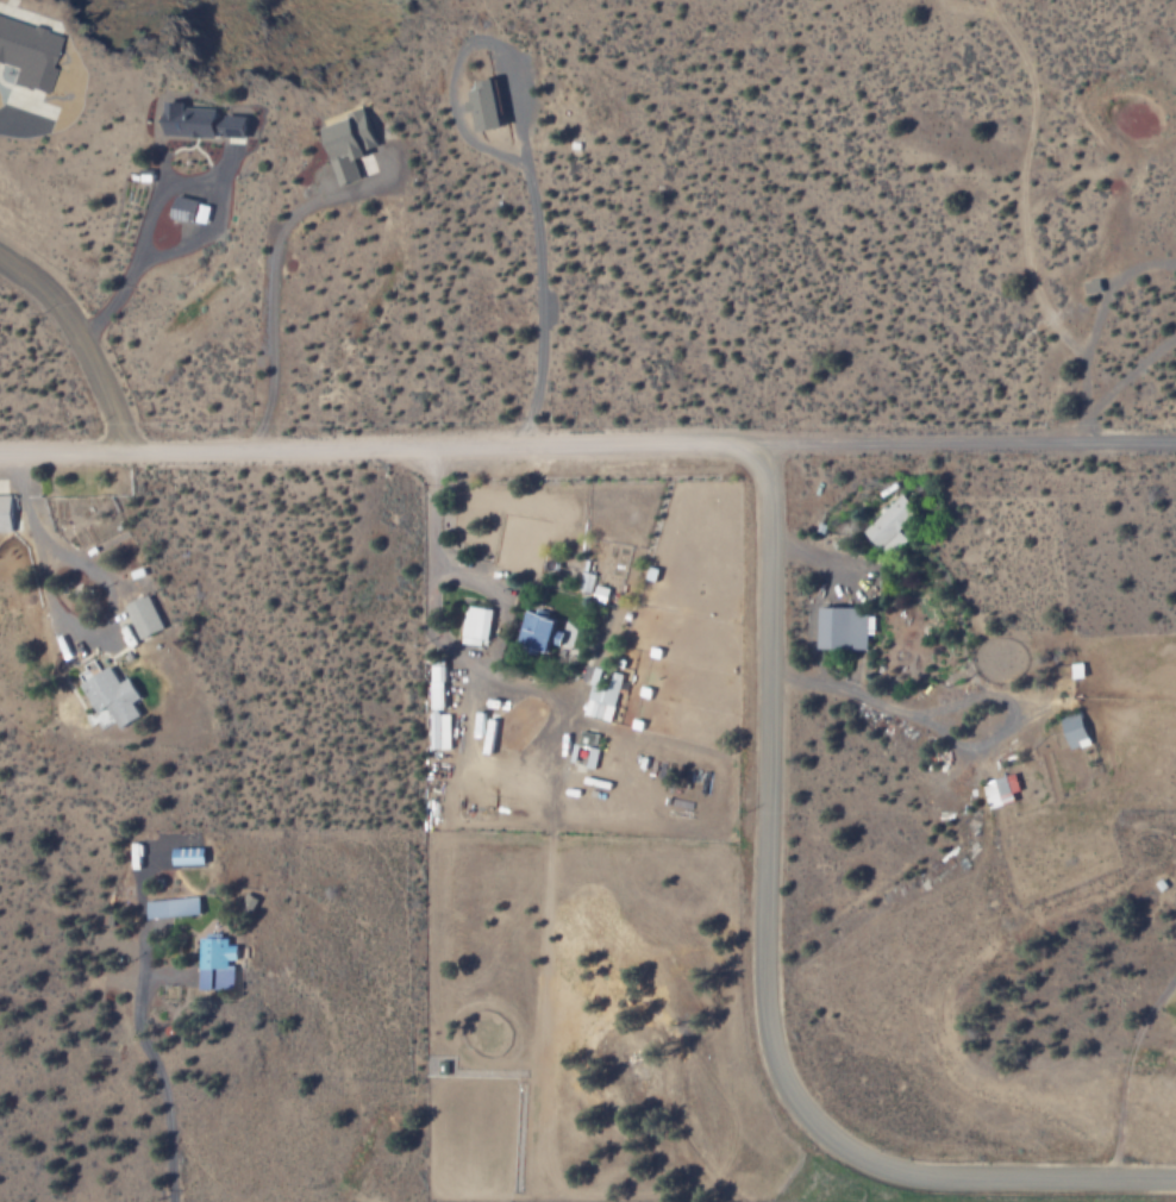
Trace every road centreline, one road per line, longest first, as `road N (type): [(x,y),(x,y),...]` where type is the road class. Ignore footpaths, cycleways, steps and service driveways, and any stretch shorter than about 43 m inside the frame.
road 1 (residential): [(1175,1178),(894,1171),(844,1144),(781,1071),(767,970),(769,520),(767,486),(746,444)]
road 2 (residential): [(1175,442),(125,450)]
road 3 (residential): [(125,450),(63,321),(0,260)]
road 4 (residential): [(125,450),(0,449)]

